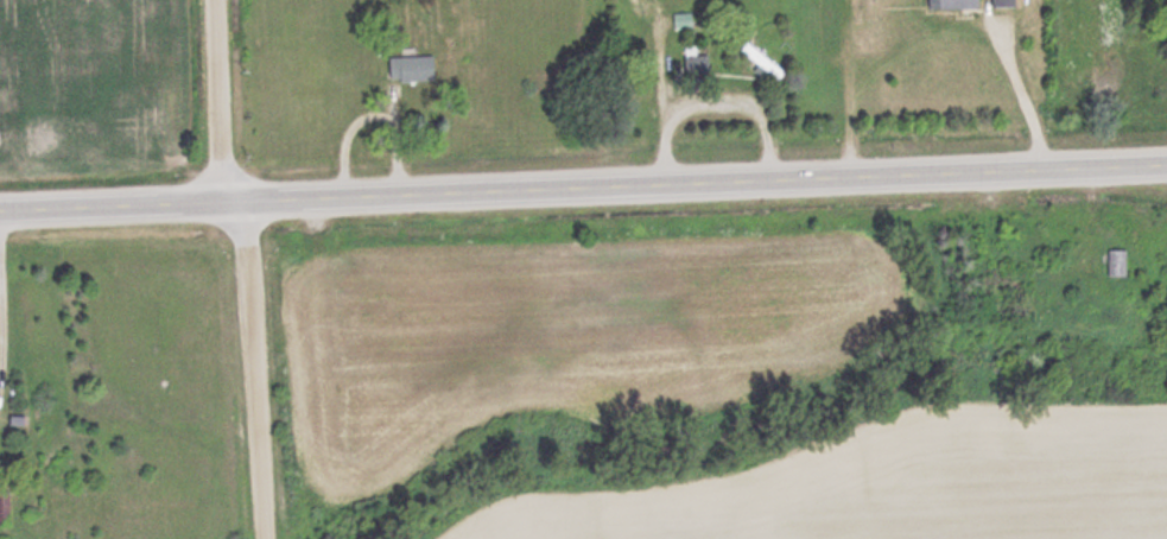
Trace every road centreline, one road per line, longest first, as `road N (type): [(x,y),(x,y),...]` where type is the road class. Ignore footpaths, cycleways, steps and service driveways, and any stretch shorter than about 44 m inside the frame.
road 1 (primary): [(0,203),(1166,158)]
road 2 (residential): [(258,538),(241,253),(226,192)]
road 3 (residential): [(226,192),(208,110),(205,0)]

